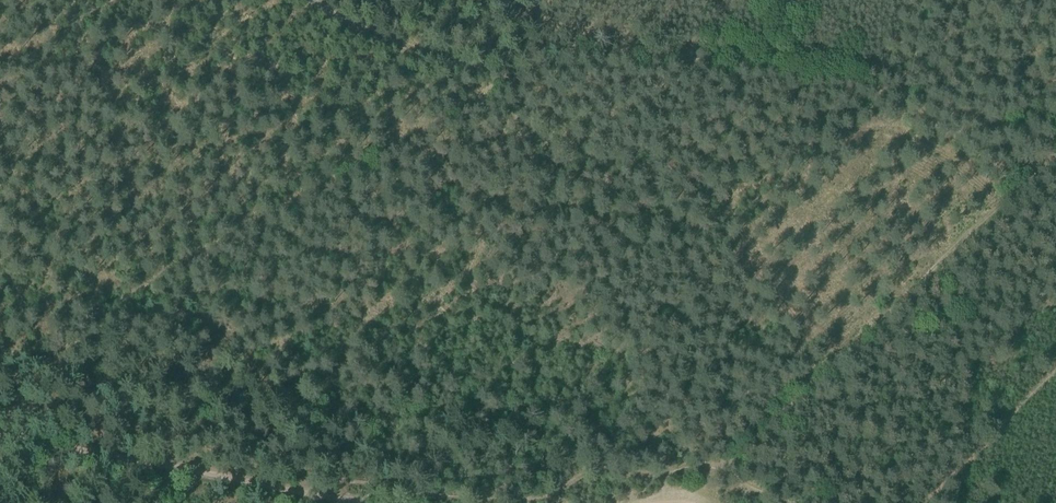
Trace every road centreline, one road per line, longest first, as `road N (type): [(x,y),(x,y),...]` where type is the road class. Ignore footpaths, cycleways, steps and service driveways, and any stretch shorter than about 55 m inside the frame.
road 1 (track): [(0,368),(516,78),(579,54),(831,82),(1051,154)]
road 2 (track): [(0,433),(377,502)]

